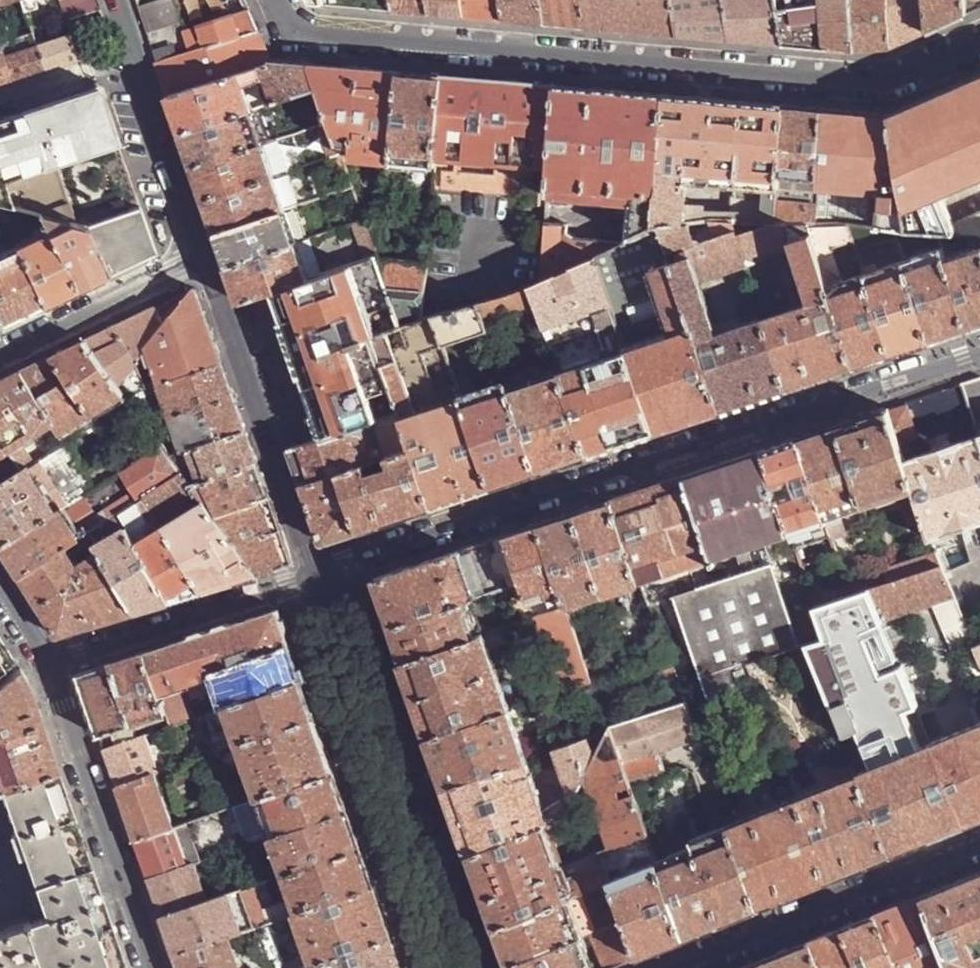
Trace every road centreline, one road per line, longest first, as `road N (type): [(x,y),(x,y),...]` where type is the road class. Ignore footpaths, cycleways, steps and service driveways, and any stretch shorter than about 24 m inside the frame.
road 1 (residential): [(280,0),(306,39),(882,85),(979,43)]
road 2 (residential): [(319,576),(979,352)]
road 3 (tertiary): [(454,967),(319,576)]
road 4 (tertiary): [(319,576),(207,258)]
road 5 (residential): [(49,664),(154,967)]
road 6 (residential): [(979,849),(683,967)]
road 7 (residential): [(49,664),(319,576)]
road 8 (tertiary): [(207,258),(117,0)]
road 9 (residential): [(207,258),(0,356)]

